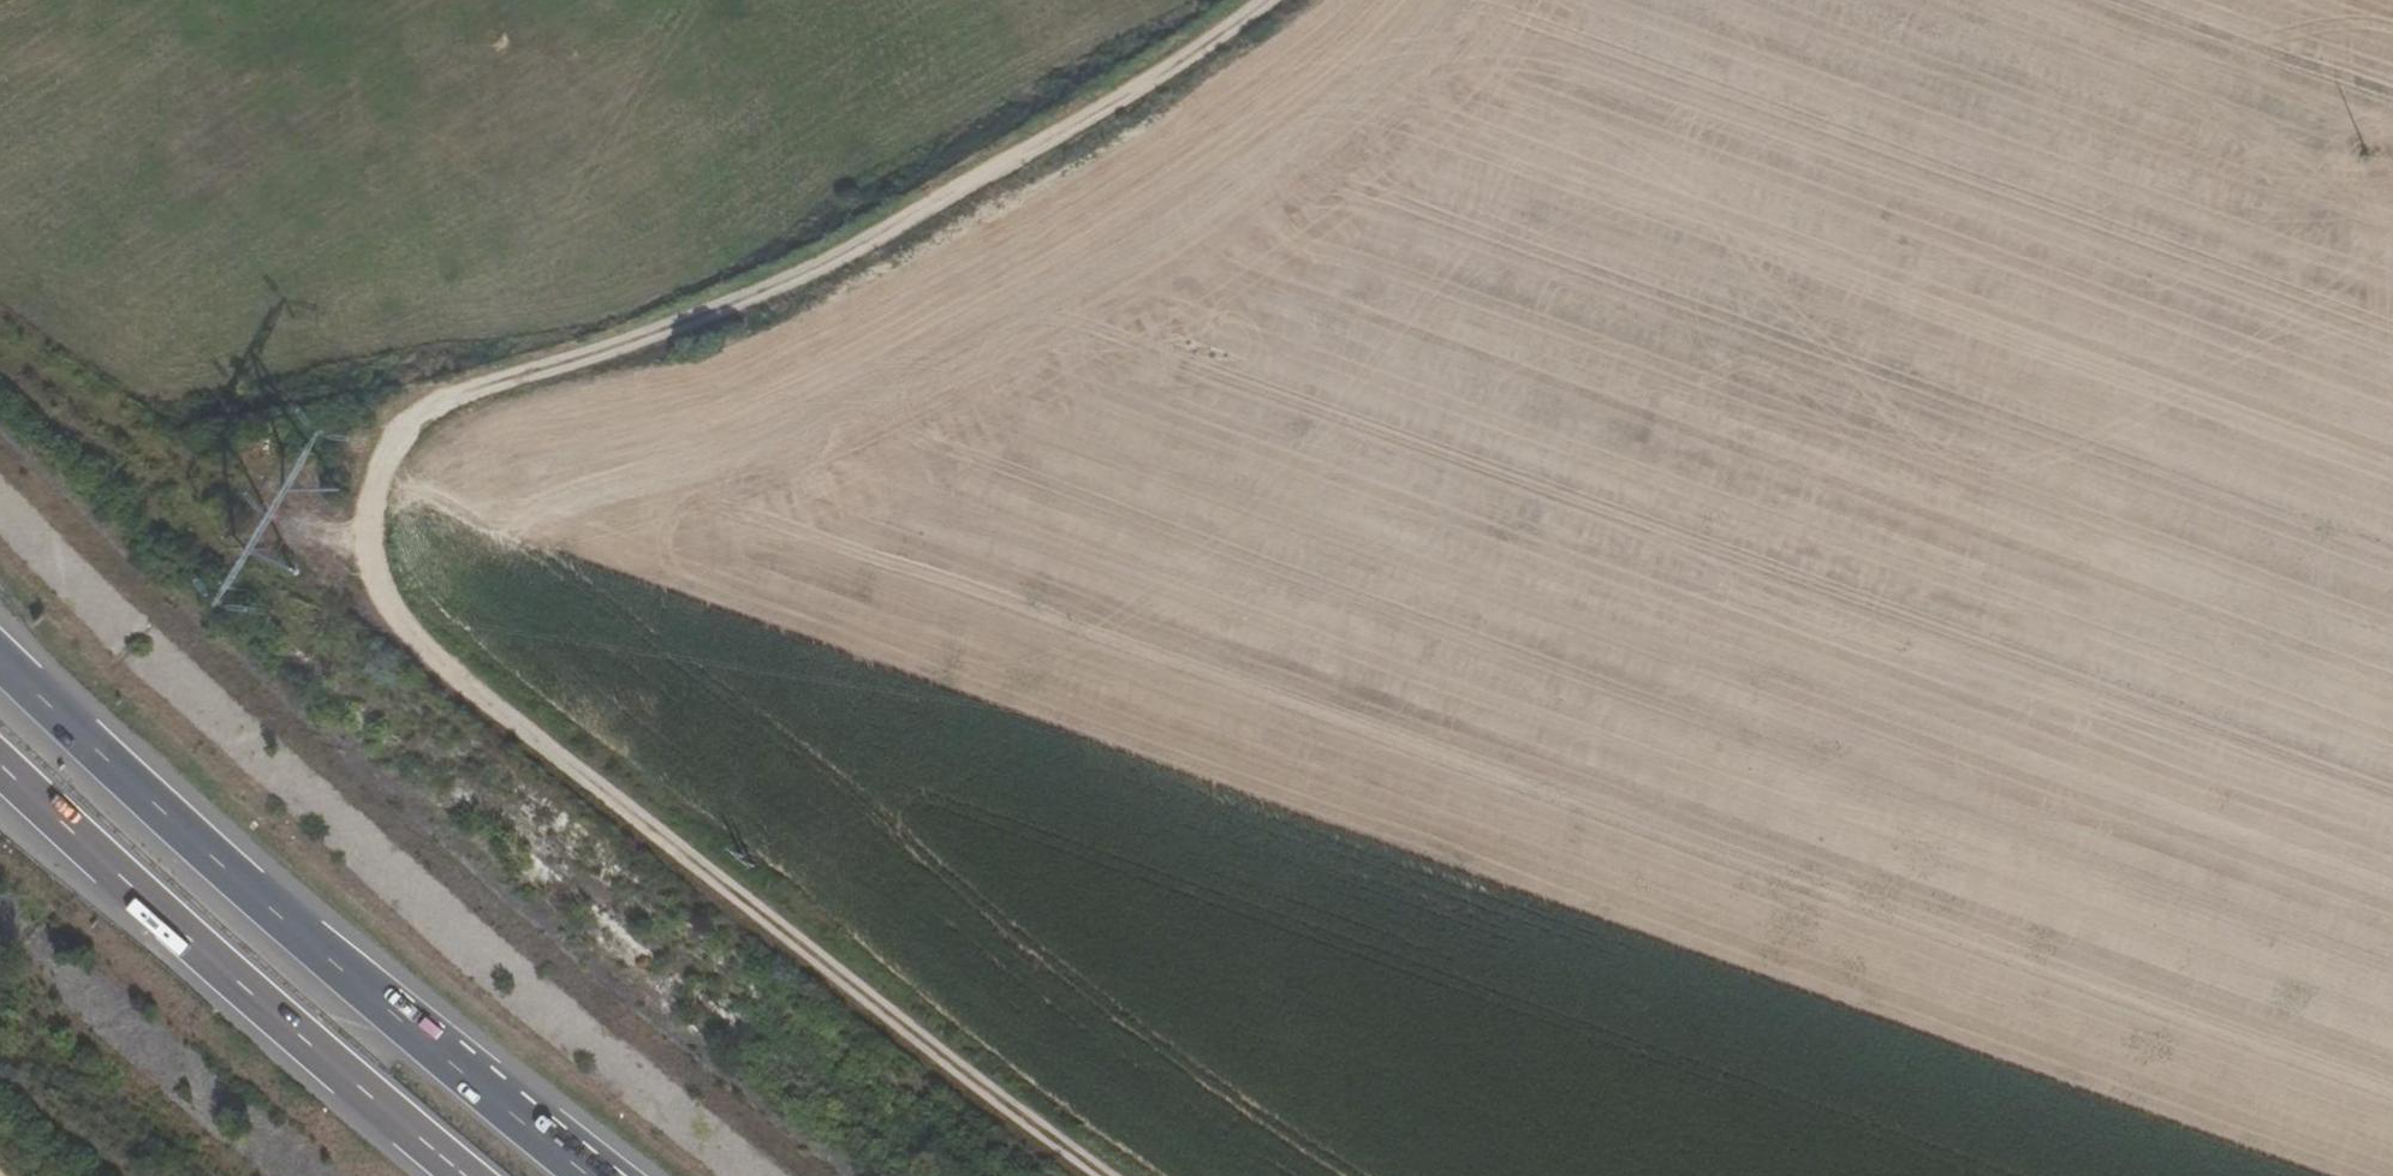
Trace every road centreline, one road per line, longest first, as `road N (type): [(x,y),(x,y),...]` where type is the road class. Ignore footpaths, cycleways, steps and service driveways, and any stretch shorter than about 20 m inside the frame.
road 1 (track): [(1107,1175),(940,1057),(428,652),(380,580),(371,519),(381,463),(431,411),(754,303),(1154,88),(1275,0)]
road 2 (trunk): [(599,1175),(416,1033),(0,659)]
road 3 (trunk): [(0,764),(316,1051),(471,1175)]

